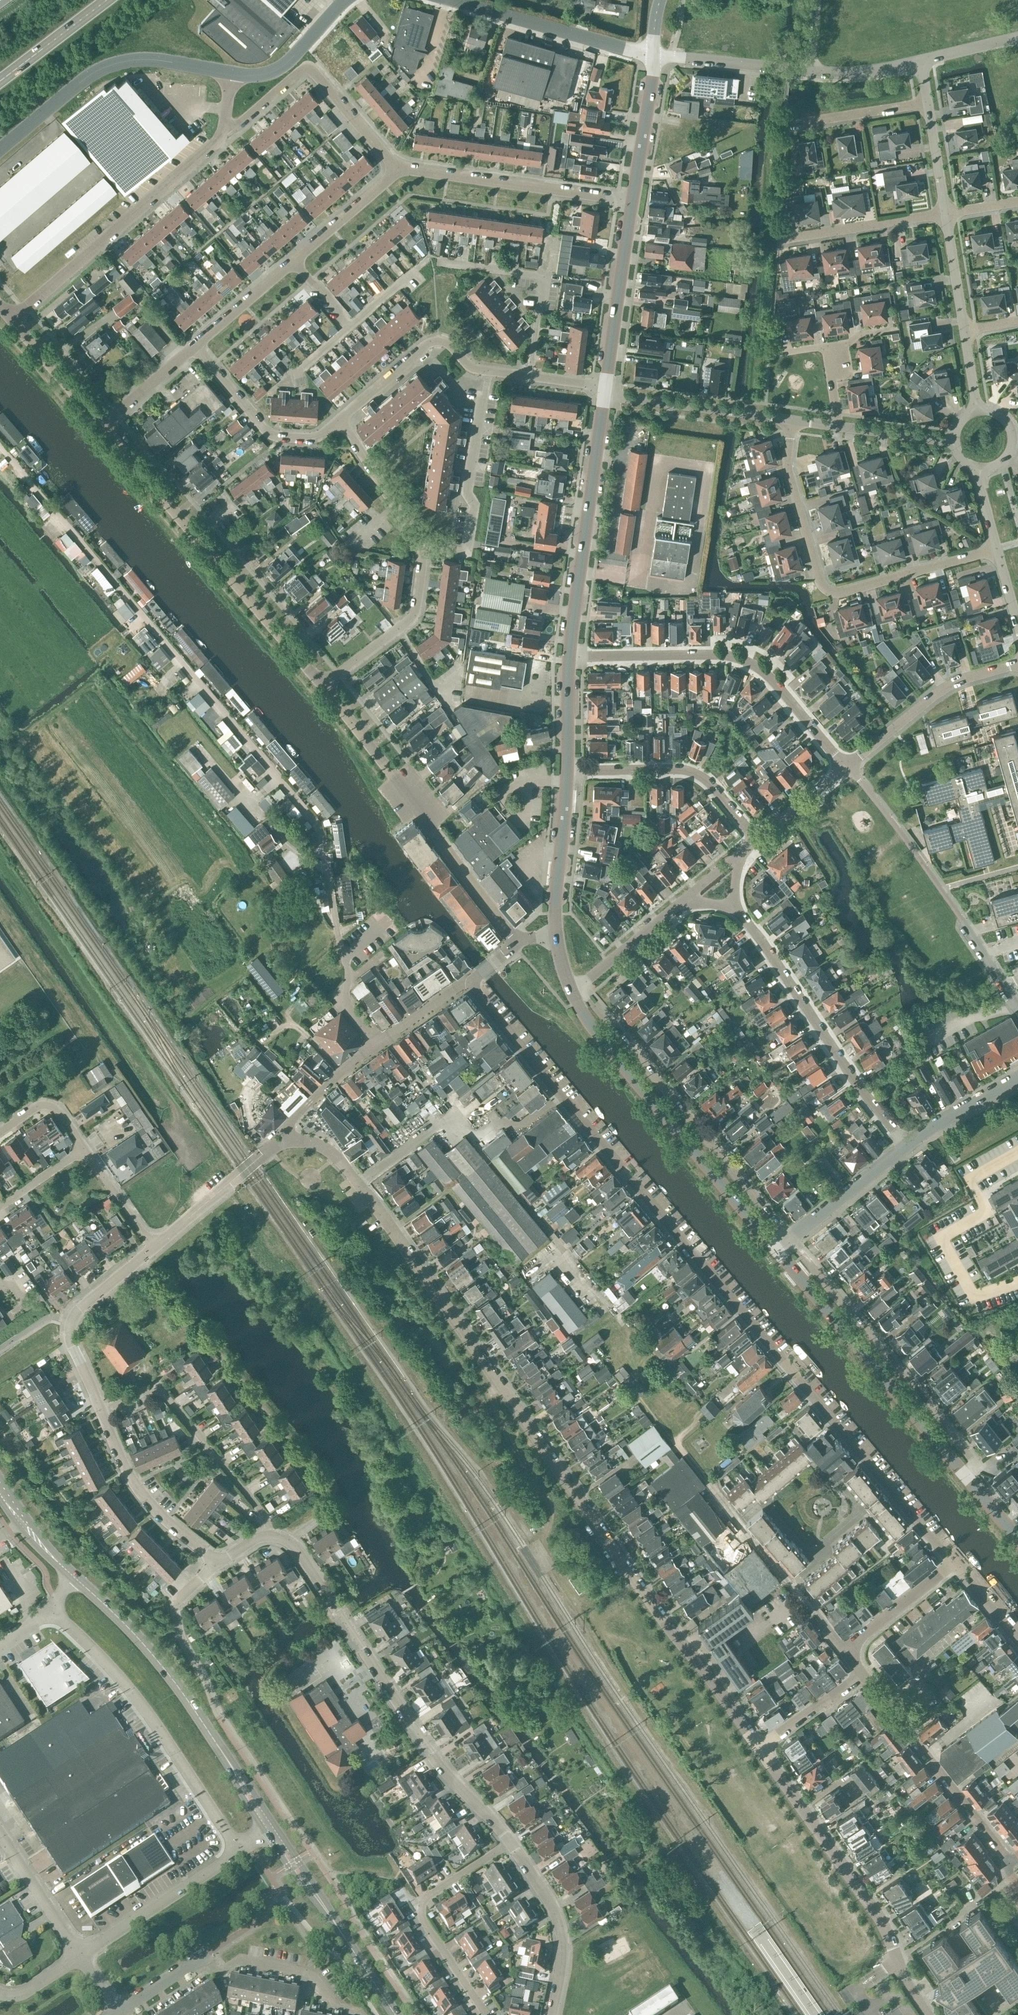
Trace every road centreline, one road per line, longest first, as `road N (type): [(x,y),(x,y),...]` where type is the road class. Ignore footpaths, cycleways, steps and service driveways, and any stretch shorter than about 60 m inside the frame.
road 1 (residential): [(759,1749),(358,1183),(328,1150),(292,1141)]
road 2 (residential): [(954,1562),(473,982)]
road 3 (residential): [(376,1045),(344,1006),(349,974),(317,824),(0,447)]
road 4 (residential): [(288,1541),(447,1774),(509,1841)]
road 5 (residential): [(997,549),(845,592),(825,589),(787,465),(792,420)]
road 6 (unclassified): [(323,686),(101,426)]
road 7 (tertiary): [(777,1250),(595,1032),(571,991)]
road 8 (residential): [(787,1241),(578,988)]
road 9 (residential): [(845,767),(769,677),(743,660),(569,655)]
road 10 (unclassified): [(519,942),(323,686)]
road 11 (residential): [(929,2014),(900,1973),(868,1899),(759,1749)]
road 12 (unclassified): [(239,1850),(141,1704),(50,1607)]
road 13 (residential): [(965,1475),(975,1467),(787,1241)]
road 14 (residential): [(907,1145),(733,907)]
road 15 (tertiary): [(965,1475),(777,1250)]
road 16 (residential): [(11,320),(216,142),(224,125)]
road 17 (residential): [(195,347),(398,170)]
road 18 (tertiary): [(569,655),(604,395)]
road 19 (tertiary): [(0,149),(108,65),(151,59),(231,73)]
road 20 (residential): [(268,1536),(264,1514),(158,1385),(101,1410)]
road 21 (residential): [(117,2012),(202,1957),(219,1974),(239,1960),(309,1976),(330,1996)]
road 22 (secondary): [(231,1765),(160,1663),(75,1577)]
road 23 (residential): [(1010,1864),(858,1675)]
road 24 (residential): [(398,170),(632,200)]
road 25 (residential): [(485,2014),(420,1908),(509,1841)]
road 26 (residential): [(846,1652),(705,1481)]
road 27 (residential): [(757,840),(690,772),(567,771)]
road 28 (residential): [(422,552),(466,557),(474,505),(467,493),(486,389)]
road 29 (residential): [(530,376),(545,276),(436,262)]
road 30 (tertiary): [(653,55),(453,0)]
road 31 (residential): [(101,1410),(70,1341),(72,1321),(154,1247)]
road 32 (residential): [(845,767),(947,686),(1017,664)]
road 33 (residential): [(215,1565),(144,1497),(101,1410)]
road 34 (residential): [(340,419),(314,438),(271,434),(195,347)]
road 35 (unclassified): [(80,1955),(239,1850)]
road 36 (unclassified): [(792,420),(604,395)]
road 37 (tertiary): [(605,386),(632,200)]
road 38 (residential): [(509,1841),(553,1911),(559,1937),(552,2014)]
road 39 (residential): [(489,371),(431,342),(340,419)]
road 40 (track): [(625,1326),(637,1348),(641,1400),(705,1481)]
road 41 (residential): [(323,686),(412,618),(422,552)]
road 42 (residential): [(154,1247),(269,1149),(292,1141)]
road 43 (track): [(498,1385),(498,1420),(550,1510),(540,1541)]
road 44 (residential): [(779,240),(945,213)]
road 45 (tertiary): [(556,934),(567,771)]
road 46 (unclassified): [(811,70),(653,55)]
road 47 (residential): [(422,552),(340,419)]
road 48 (unclassified): [(787,1241),(907,1145)]
road 49 (tertiary): [(632,200),(653,55)]
road 50 (unclassified): [(80,1955),(0,1834)]
road 51 (tertiary): [(231,73),(281,66),(345,0)]
road 52 (residential): [(787,125),(927,103)]
road 53 (residential): [(846,1652),(954,1562)]
road 54 (unclassified): [(101,426),(11,320)]
road 55 (residential): [(398,170),(307,65)]
road 56 (secondary): [(0,80),(106,0)]
road 57 (unclassified): [(907,1145),(1017,1077)]
road 58 (residential): [(578,988),(677,906)]
road 59 (residential): [(759,1749),(858,1675)]
road 60 (residential): [(101,426),(195,347)]
road 61 (residential): [(154,1247),(84,1148)]
road 62 (unclassified): [(954,442),(835,426)]

